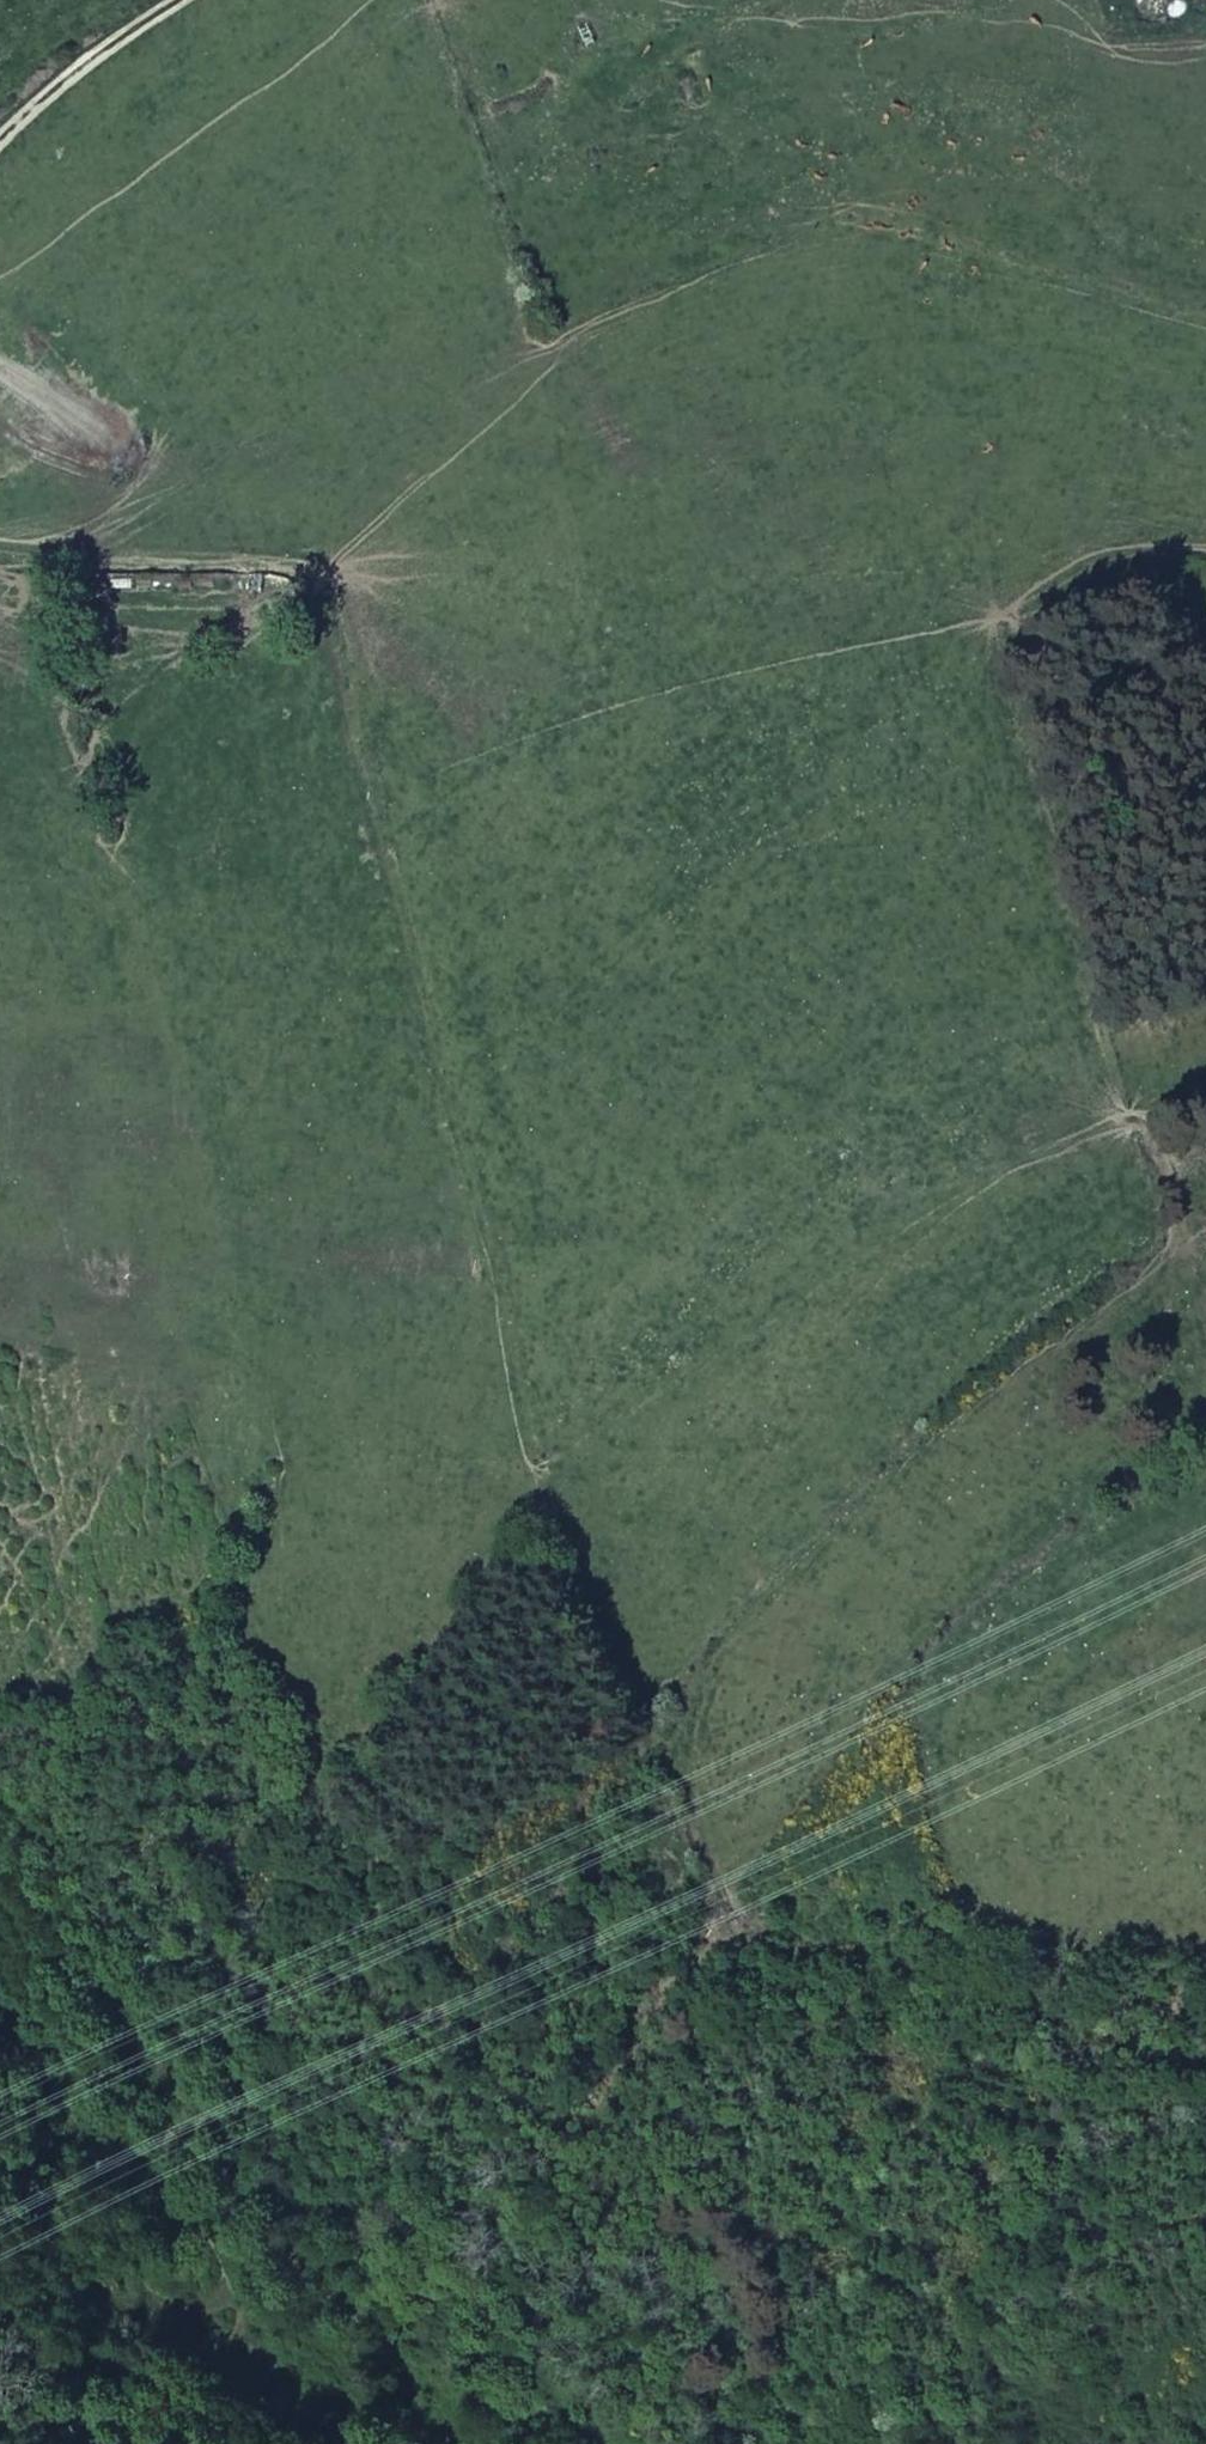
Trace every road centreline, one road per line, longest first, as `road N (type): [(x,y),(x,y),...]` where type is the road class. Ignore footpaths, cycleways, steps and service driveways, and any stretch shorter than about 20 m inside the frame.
road 1 (track): [(176,0),(116,38),(0,139)]

